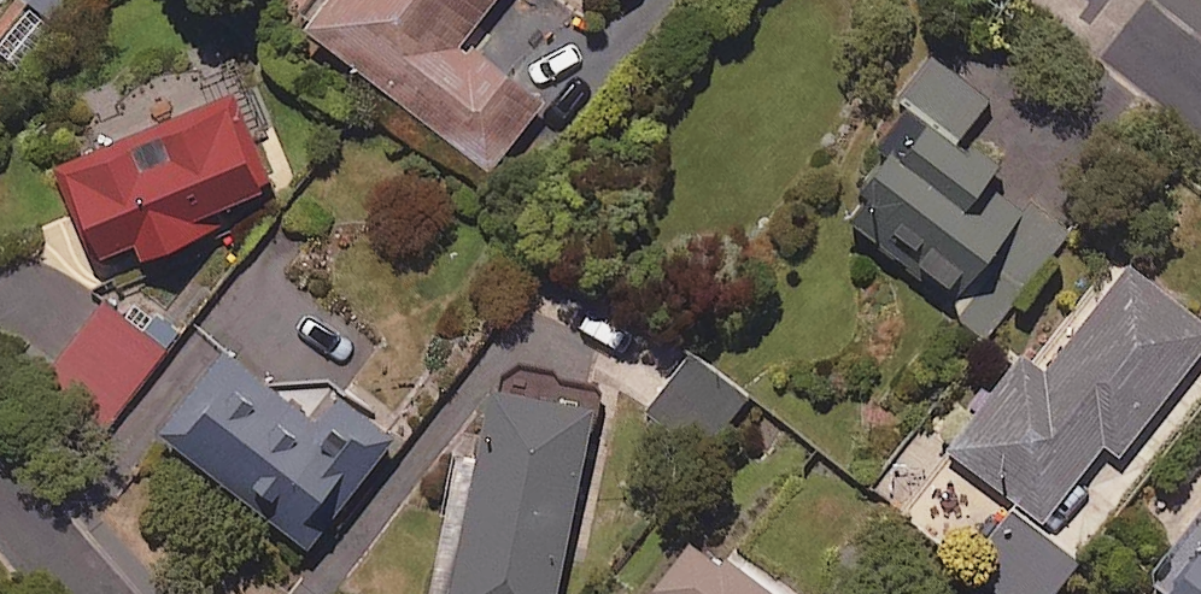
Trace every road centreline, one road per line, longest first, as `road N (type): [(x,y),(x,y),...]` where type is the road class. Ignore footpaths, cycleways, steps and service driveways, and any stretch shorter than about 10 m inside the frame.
road 1 (residential): [(1091,0),(1200,86)]
road 2 (residential): [(0,499),(83,593)]

